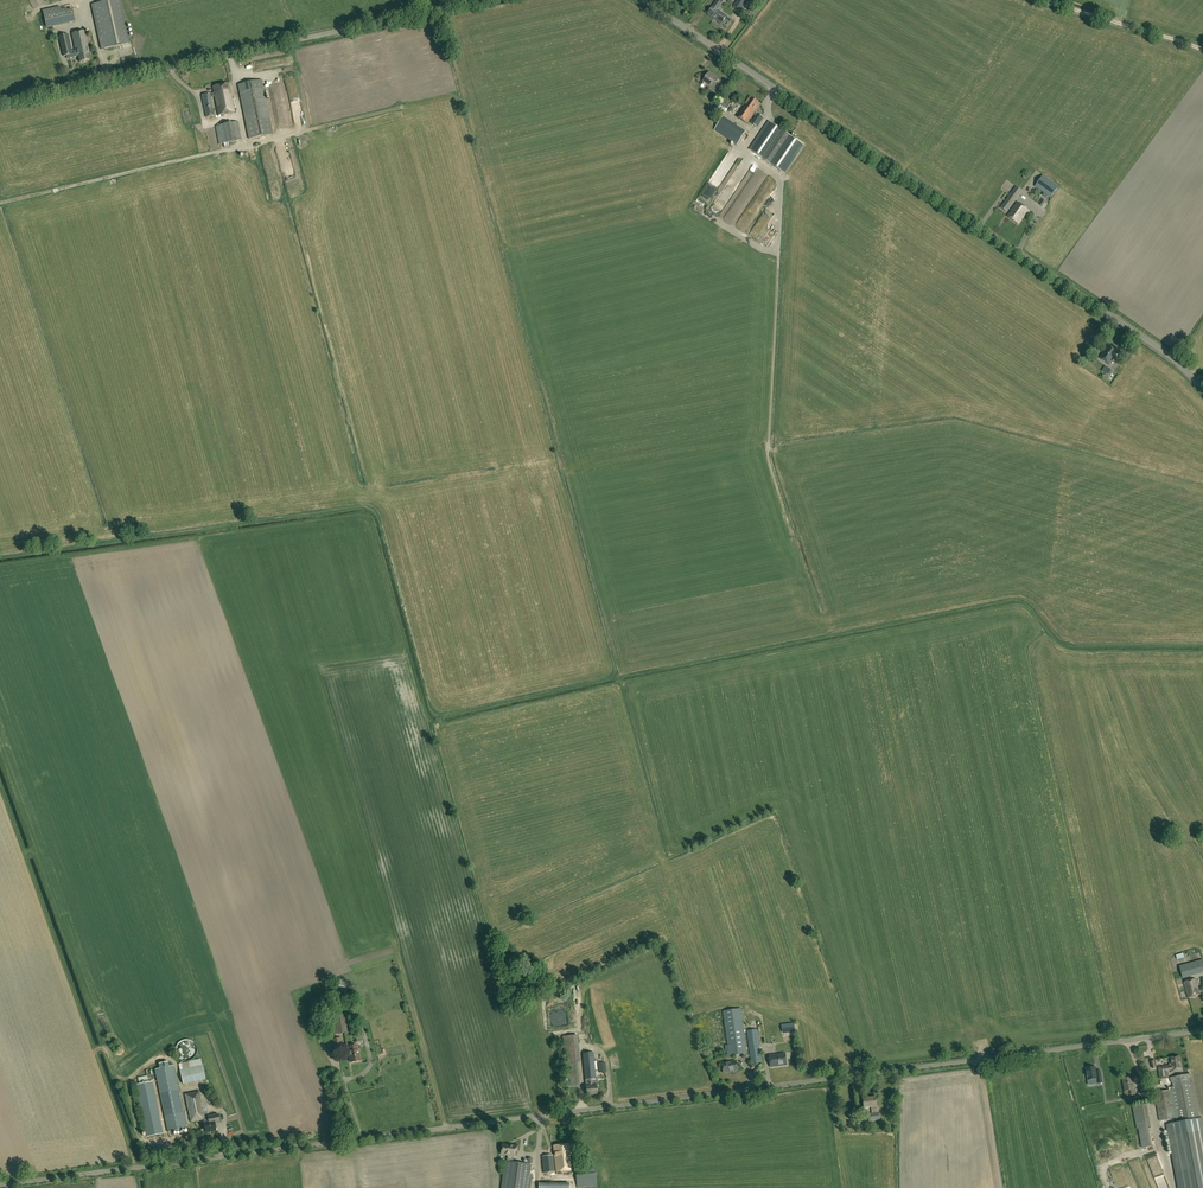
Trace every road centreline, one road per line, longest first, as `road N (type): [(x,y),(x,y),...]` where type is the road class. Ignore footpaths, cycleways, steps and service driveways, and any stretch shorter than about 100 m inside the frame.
road 1 (unclassified): [(1202,1031),(0,1185)]
road 2 (tertiary): [(1202,389),(1142,335),(644,0)]
road 3 (unclassified): [(0,104),(479,0)]
road 4 (track): [(1202,49),(1040,0)]

